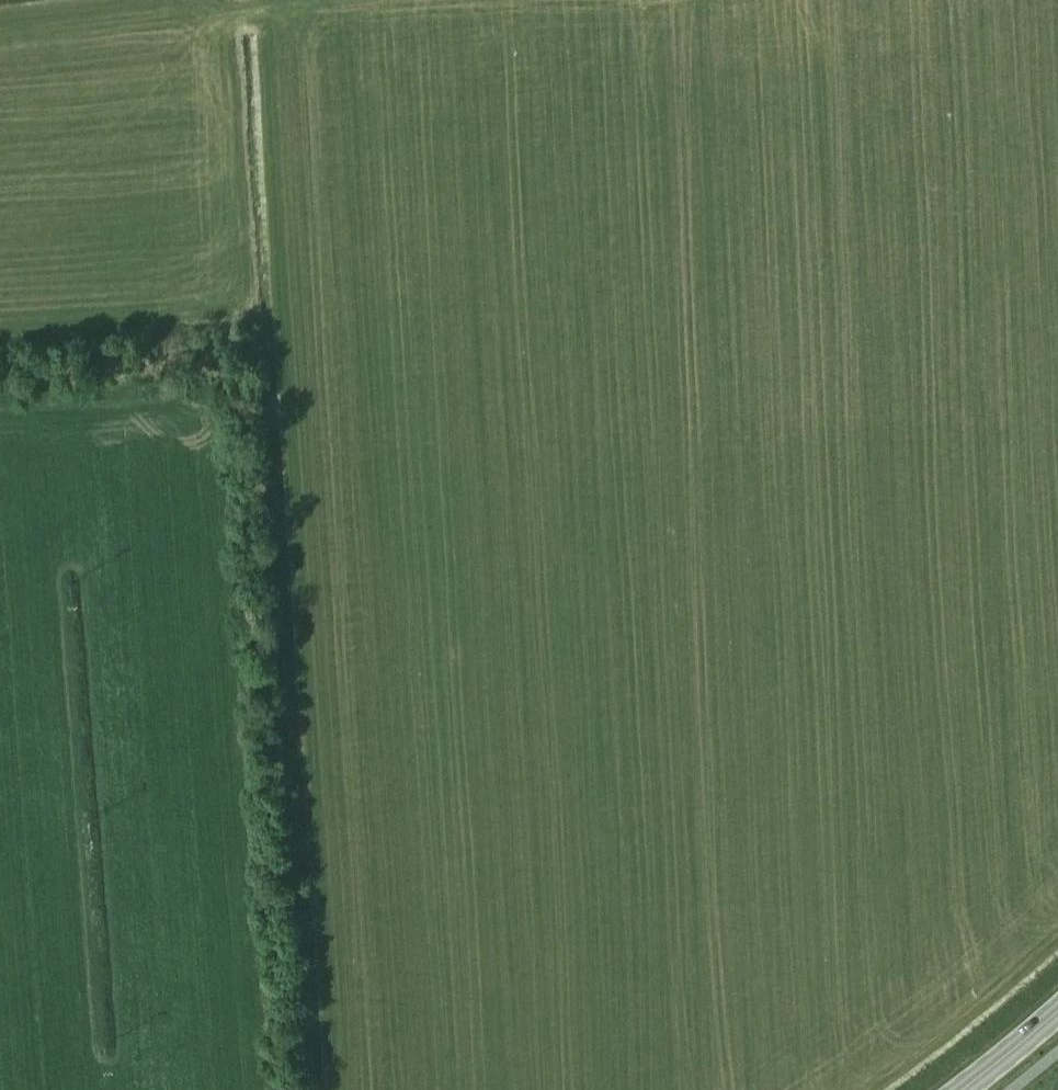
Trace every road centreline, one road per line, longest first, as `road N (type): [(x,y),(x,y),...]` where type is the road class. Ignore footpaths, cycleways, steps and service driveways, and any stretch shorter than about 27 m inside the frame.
road 1 (secondary): [(959,1089),(1057,1009)]

